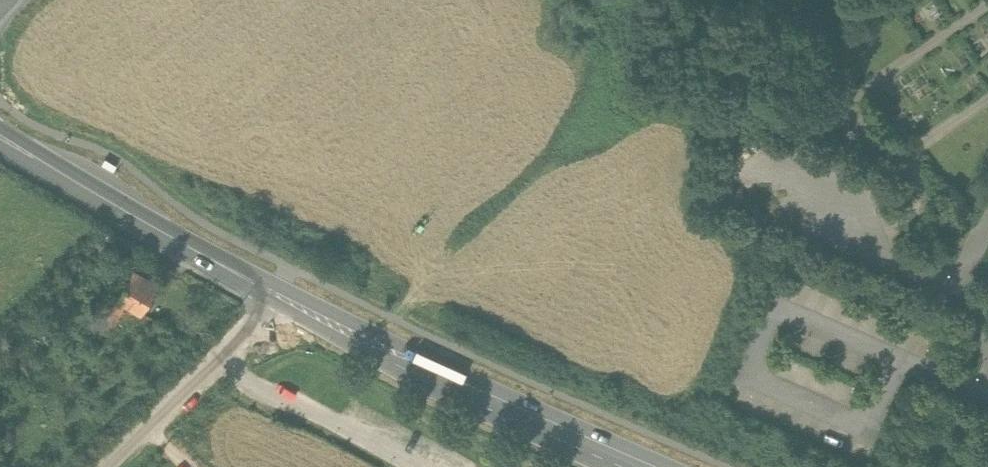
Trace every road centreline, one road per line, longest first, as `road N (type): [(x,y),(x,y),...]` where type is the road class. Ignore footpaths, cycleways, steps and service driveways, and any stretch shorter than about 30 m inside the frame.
road 1 (secondary): [(276,294),(437,375),(653,466)]
road 2 (secondary): [(0,134),(276,294)]
road 3 (unclassified): [(276,294),(109,466)]

